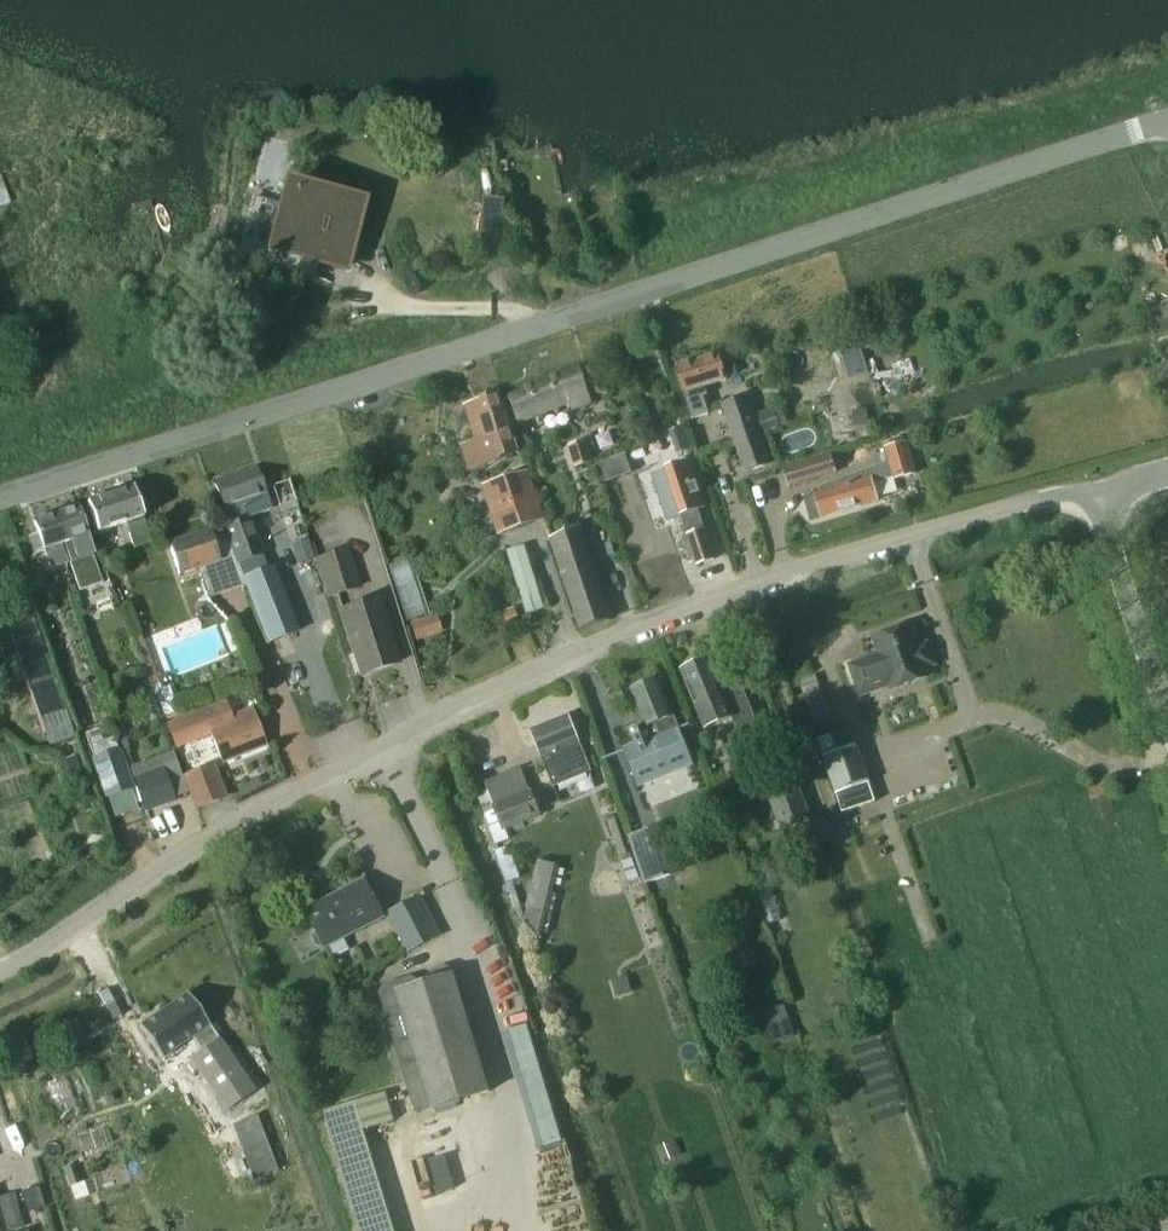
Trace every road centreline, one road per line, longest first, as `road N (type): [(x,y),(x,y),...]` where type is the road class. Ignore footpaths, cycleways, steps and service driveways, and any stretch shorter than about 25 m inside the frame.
road 1 (tertiary): [(0,494),(1167,123)]
road 2 (unclassified): [(0,985),(34,976),(194,853),(445,725),(735,597),(1098,498)]
road 3 (unclassified): [(1167,705),(1098,498)]

